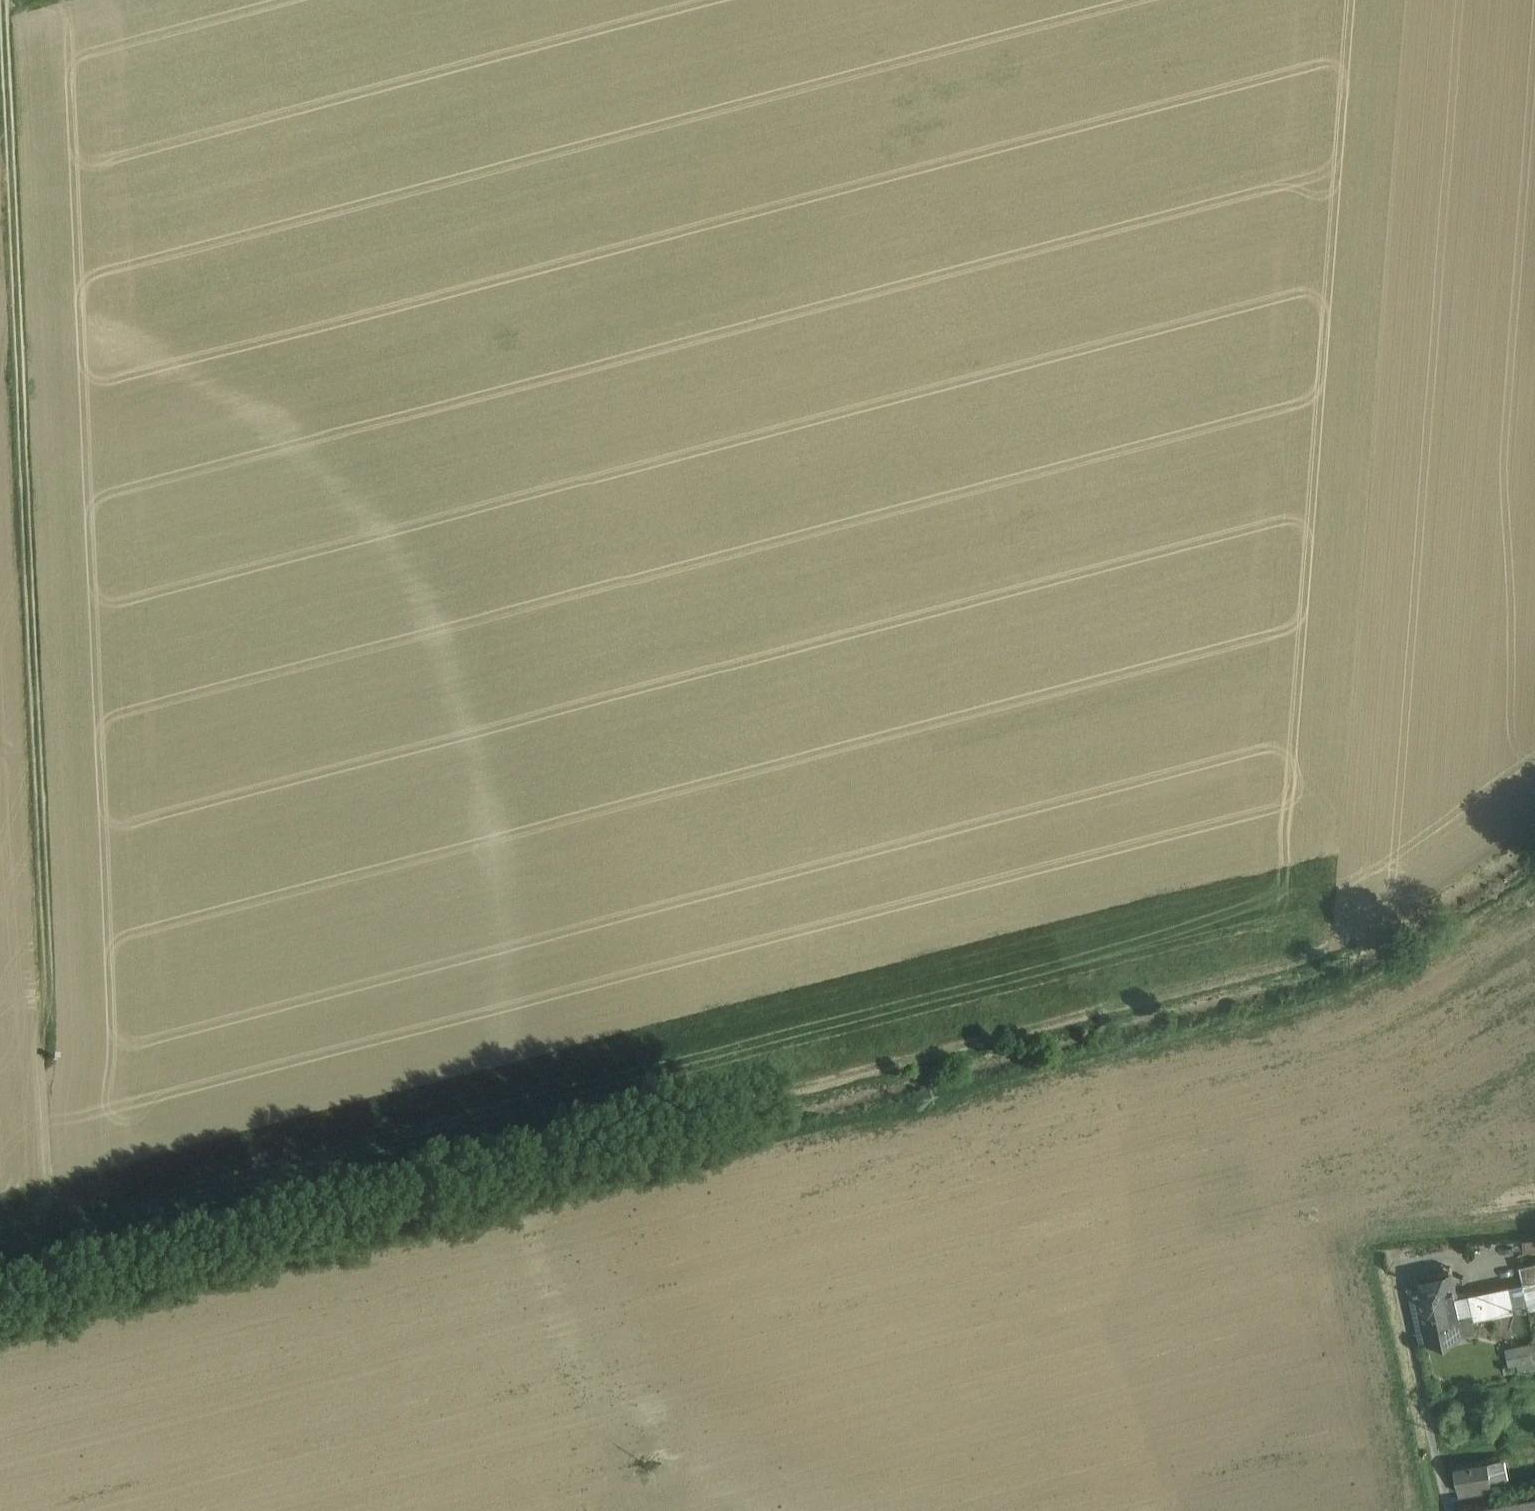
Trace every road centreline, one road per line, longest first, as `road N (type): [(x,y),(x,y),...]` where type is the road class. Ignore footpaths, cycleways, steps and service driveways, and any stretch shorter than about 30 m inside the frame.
road 1 (track): [(8,0),(55,1024)]

